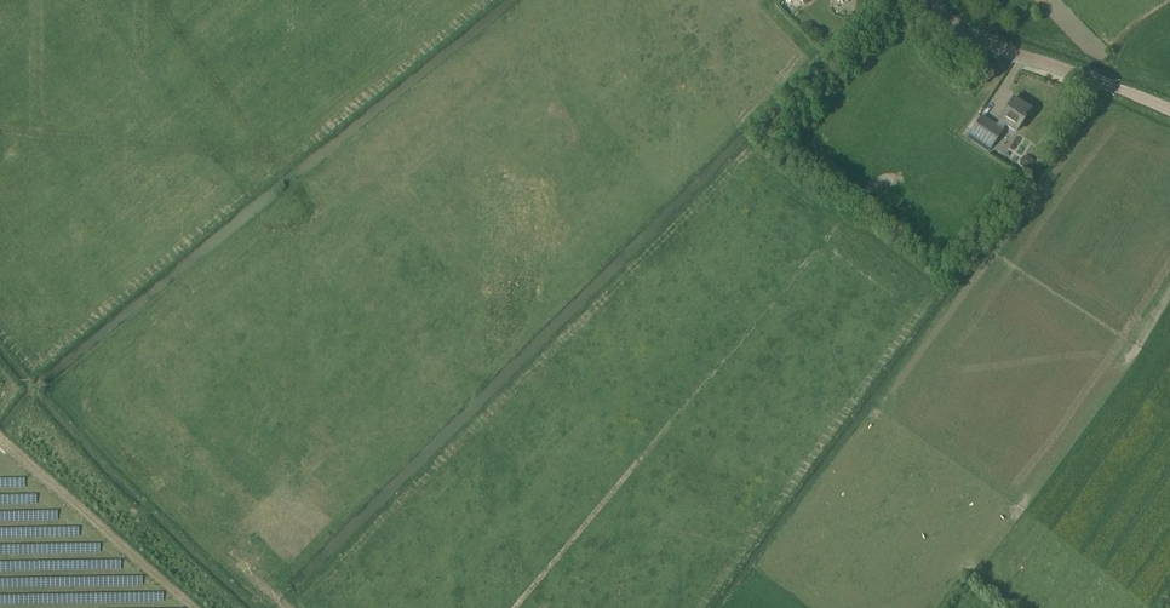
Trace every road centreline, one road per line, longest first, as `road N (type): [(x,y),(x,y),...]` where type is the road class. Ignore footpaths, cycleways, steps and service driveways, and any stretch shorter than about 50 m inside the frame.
road 1 (tertiary): [(1169,110),(979,39),(929,0)]

